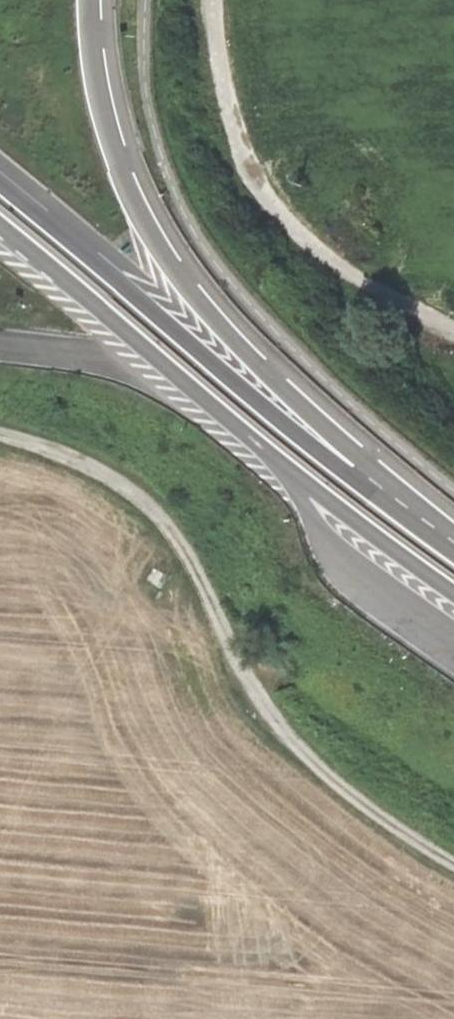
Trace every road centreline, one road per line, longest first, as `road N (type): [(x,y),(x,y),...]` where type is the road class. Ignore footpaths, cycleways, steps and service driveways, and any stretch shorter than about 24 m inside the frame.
road 1 (track): [(453,856),(256,706),(199,559),(106,462),(45,430),(0,428)]
road 2 (trunk): [(389,495),(227,329),(155,235),(117,151),(101,84),(94,0)]
road 3 (trunk): [(0,226),(276,454),(453,587)]
road 4 (trunk): [(389,495),(0,186)]
road 5 (track): [(229,0),(226,44),(288,199),(373,280),(453,329)]

